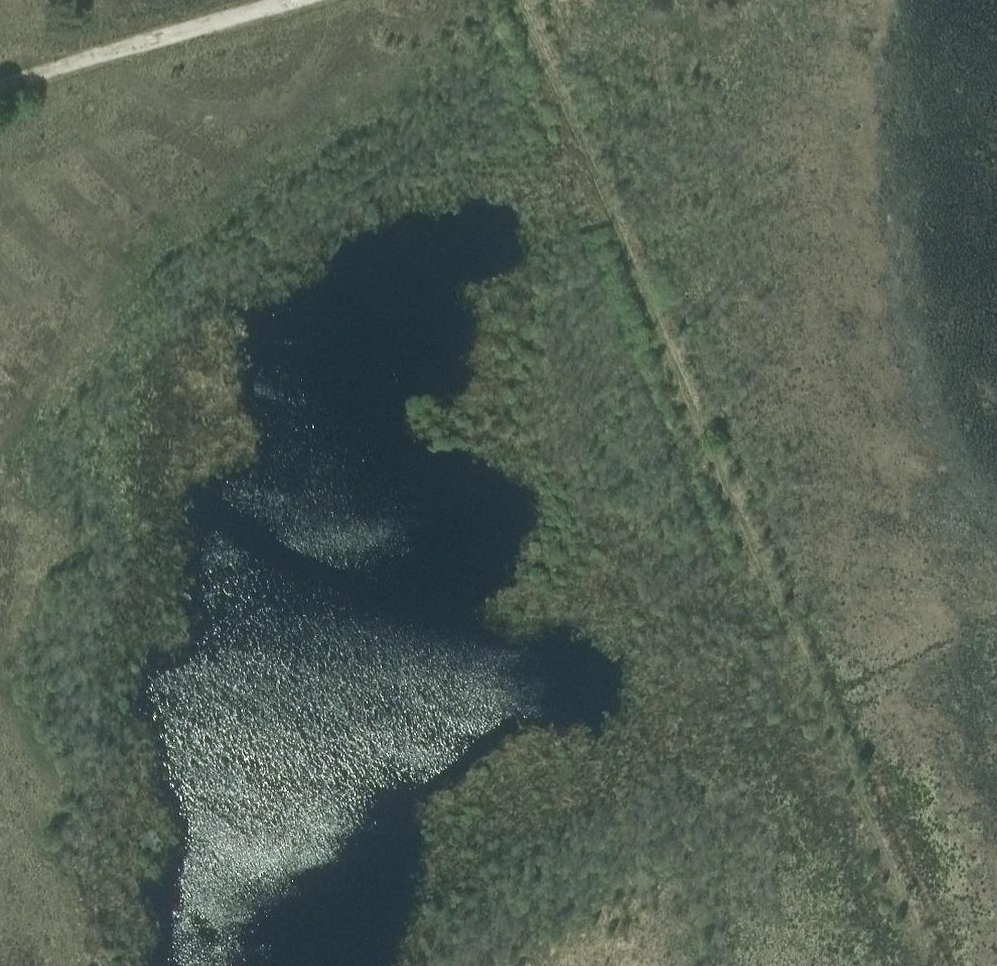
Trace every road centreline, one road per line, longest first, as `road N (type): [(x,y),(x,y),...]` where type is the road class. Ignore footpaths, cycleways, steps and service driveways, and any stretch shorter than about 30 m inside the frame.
road 1 (track): [(518,0),(930,965)]
road 2 (track): [(291,0),(0,86)]

